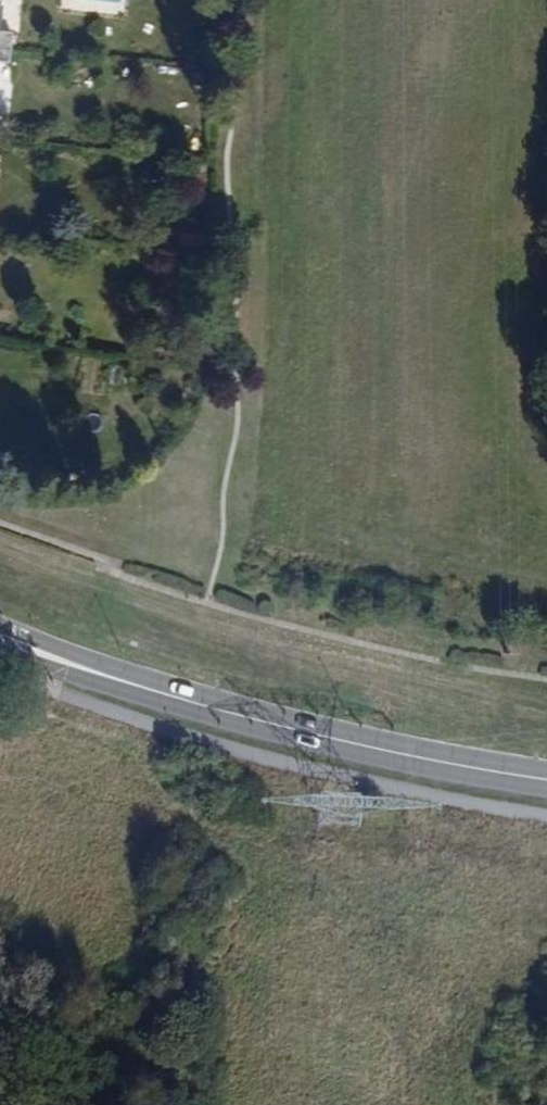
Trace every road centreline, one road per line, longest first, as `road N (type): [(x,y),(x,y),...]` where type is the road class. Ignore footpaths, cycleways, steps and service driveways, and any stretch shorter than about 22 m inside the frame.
road 1 (tertiary): [(103,674),(329,736),(546,778)]

